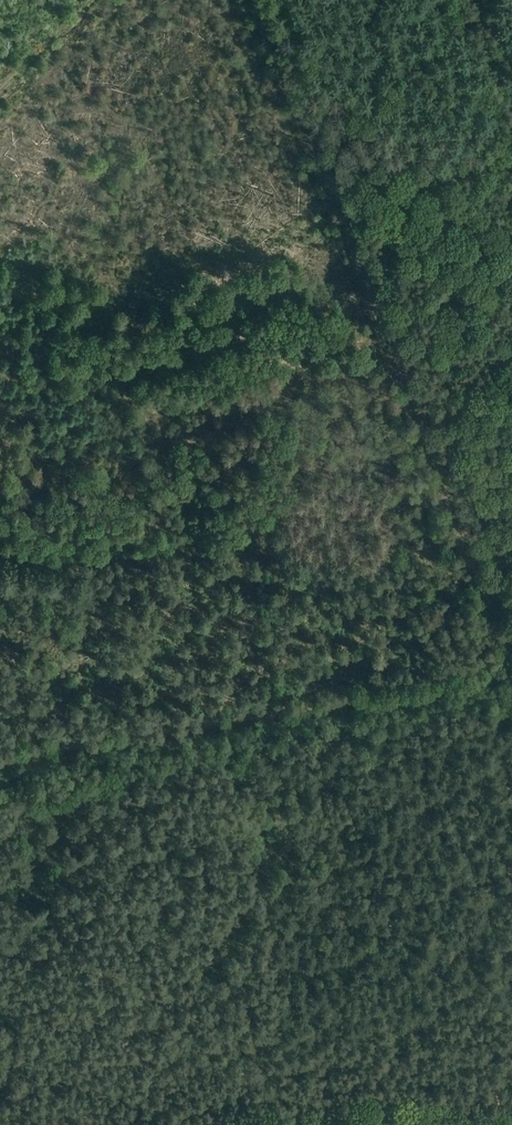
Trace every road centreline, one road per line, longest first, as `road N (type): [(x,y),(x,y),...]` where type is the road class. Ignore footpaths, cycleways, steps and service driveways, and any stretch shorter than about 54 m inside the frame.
road 1 (track): [(257,0),(511,665)]
road 2 (track): [(511,677),(0,760)]
road 3 (track): [(212,1124),(425,1103),(511,1121)]
road 4 (track): [(0,91),(91,0)]

